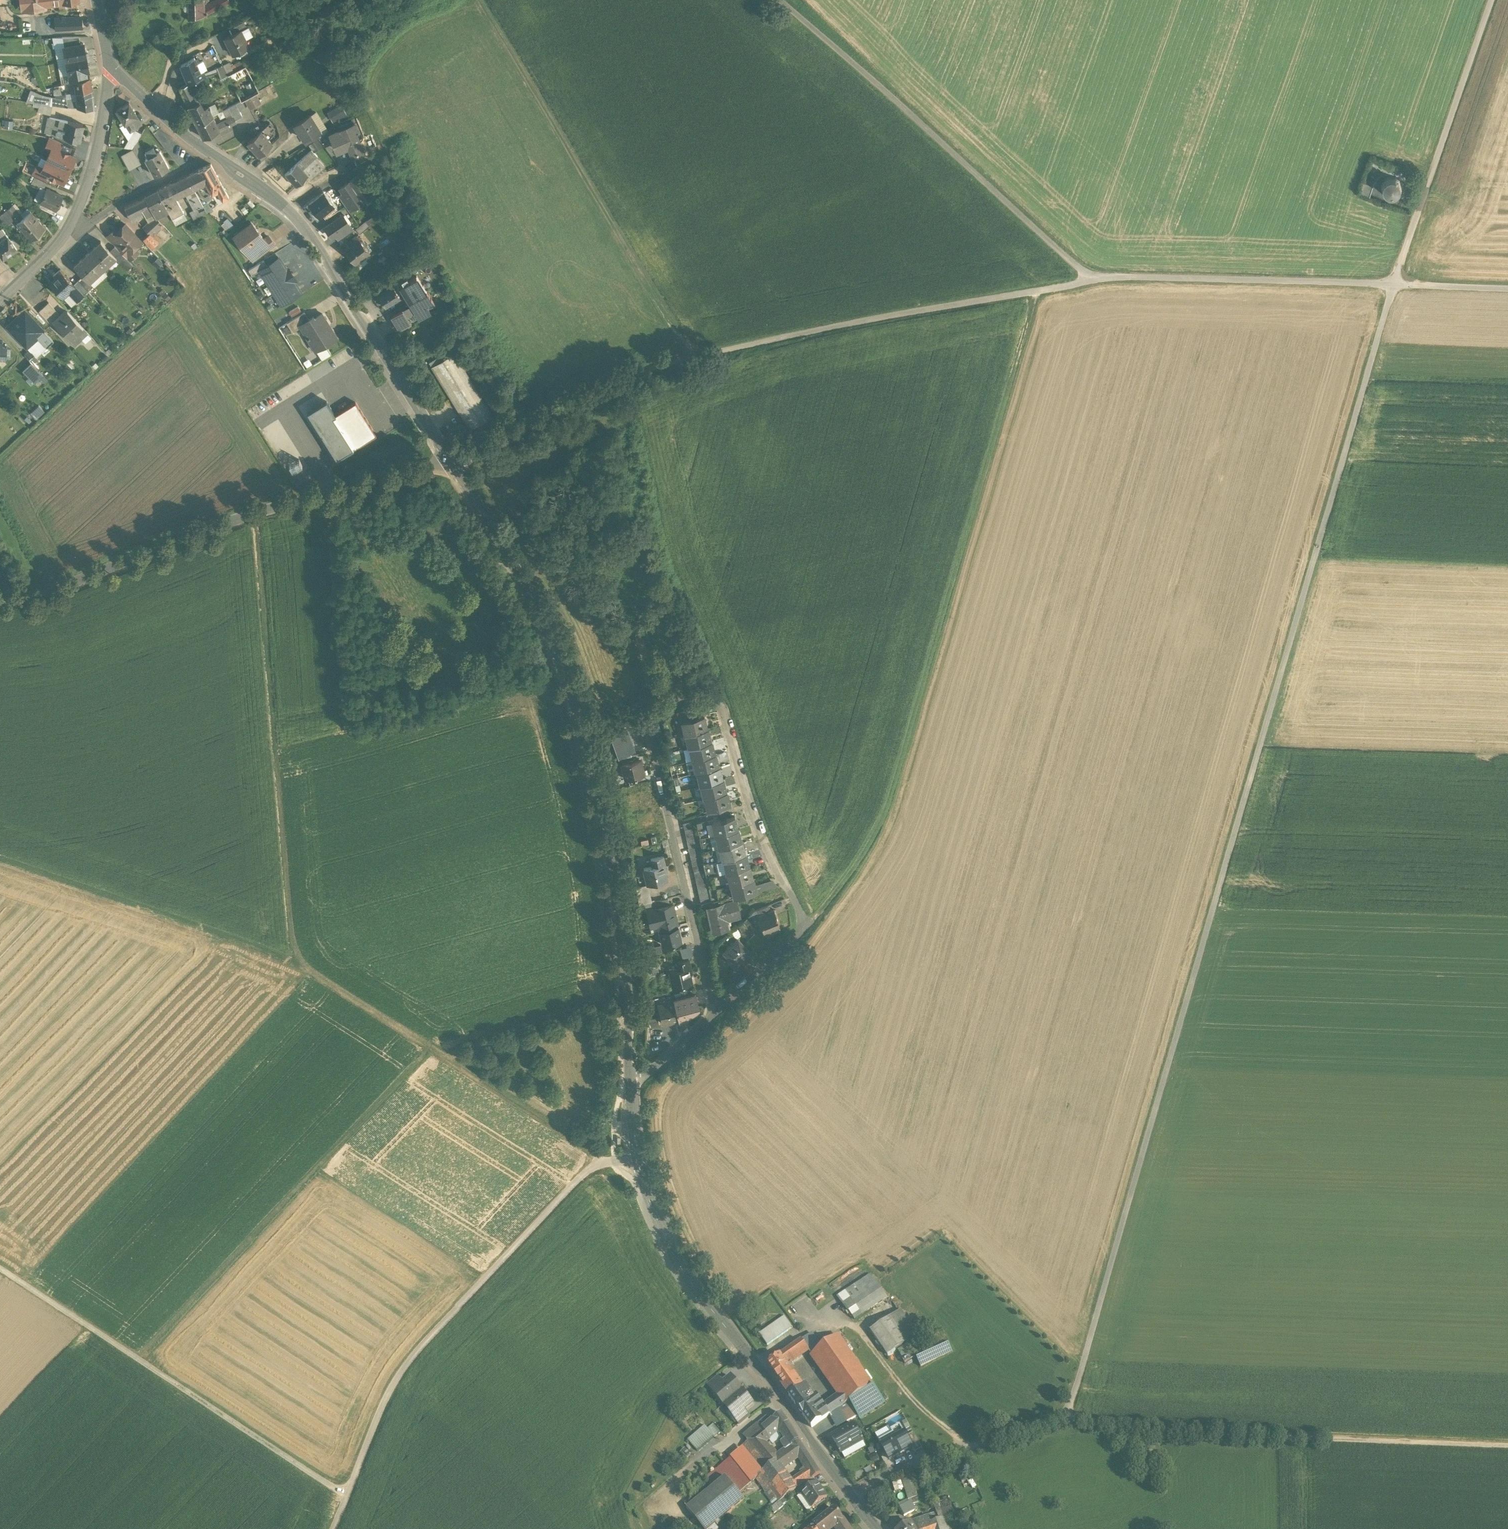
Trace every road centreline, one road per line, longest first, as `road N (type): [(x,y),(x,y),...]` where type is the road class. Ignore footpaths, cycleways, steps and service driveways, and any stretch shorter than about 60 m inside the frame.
road 1 (track): [(1393,285),(1062,1419)]
road 2 (track): [(776,0),(1086,276),(1393,285),(1430,177)]
road 3 (track): [(606,1164),(296,960),(254,515)]
road 4 (track): [(1036,292),(885,823),(810,924)]
road 5 (track): [(1086,276),(1072,285),(786,337),(636,375),(456,467)]
road 6 (tertiary): [(452,461),(546,619),(582,712),(619,911),(631,1082)]
road 7 (residential): [(810,924),(761,836),(723,711),(707,697),(668,704),(652,724),(651,742),(713,1012)]
road 8 (track): [(639,1165),(606,1164),(580,1179),(393,1379),(333,1528)]
road 9 (tertiary): [(452,461),(254,515),(62,587),(0,598)]
road 10 (track): [(1062,1419),(1167,1434),(1507,1445)]
road 11 (track): [(135,1358),(430,1047)]
road 12 (track): [(0,1270),(347,1496)]
road 13 (residential): [(212,156),(293,216),(452,461)]
road 14 (track): [(308,969),(0,859)]
road 15 (tertiary): [(631,1082),(639,1165),(655,1216),(724,1324)]
road 16 (tertiary): [(880,1528),(724,1324)]
road 17 (track): [(853,1495),(895,1471),(1062,1419)]
road 18 (track): [(1492,0),(1430,177)]
road 19 (residential): [(66,231),(99,147),(110,65)]
road 20 (residential): [(66,231),(212,156)]
road 21 (residential): [(110,65),(212,156)]
road 22 (residential): [(713,1012),(810,924)]

